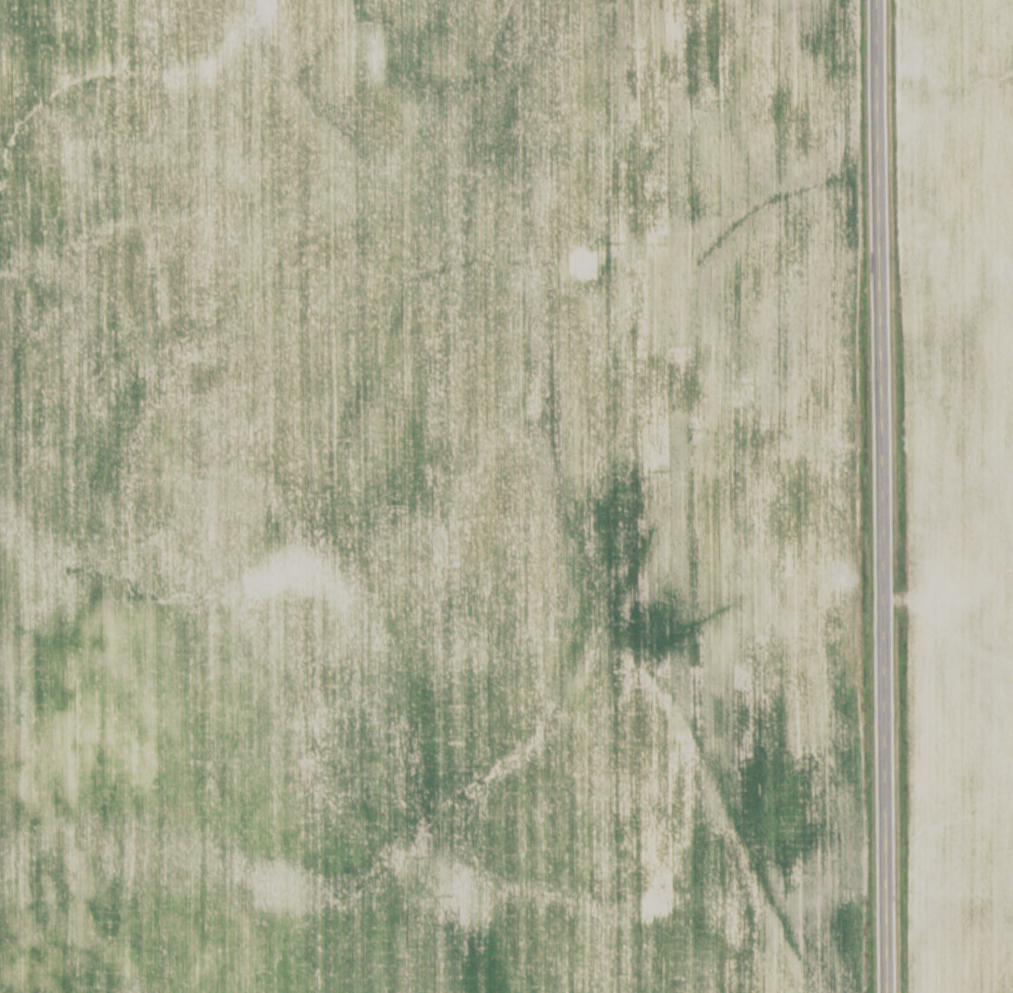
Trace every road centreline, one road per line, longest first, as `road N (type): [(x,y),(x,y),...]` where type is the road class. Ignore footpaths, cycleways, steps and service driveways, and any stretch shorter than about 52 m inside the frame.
road 1 (residential): [(887,992),(878,0)]

